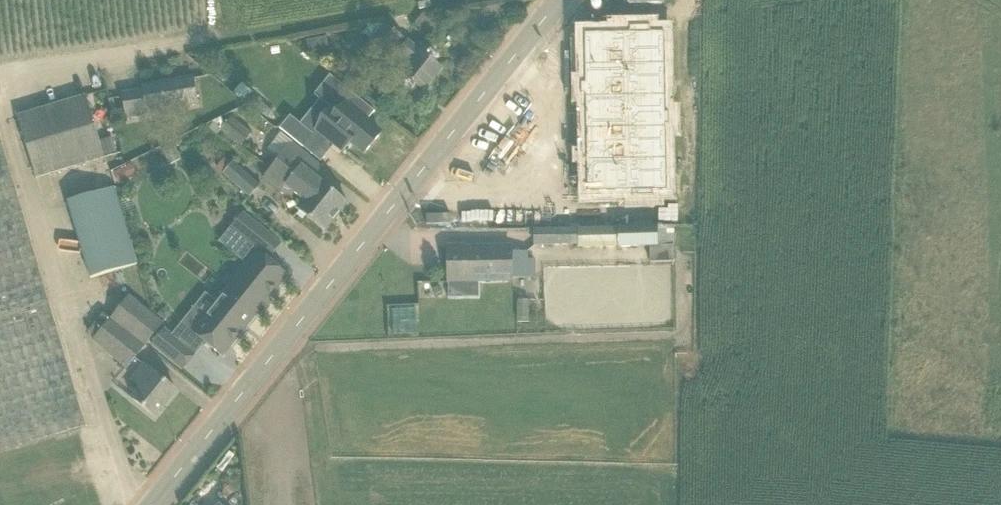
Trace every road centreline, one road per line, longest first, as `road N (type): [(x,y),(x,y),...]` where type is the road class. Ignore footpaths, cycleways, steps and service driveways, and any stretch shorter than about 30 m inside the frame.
road 1 (tertiary): [(149,504),(558,0)]
road 2 (track): [(0,67),(483,0)]

